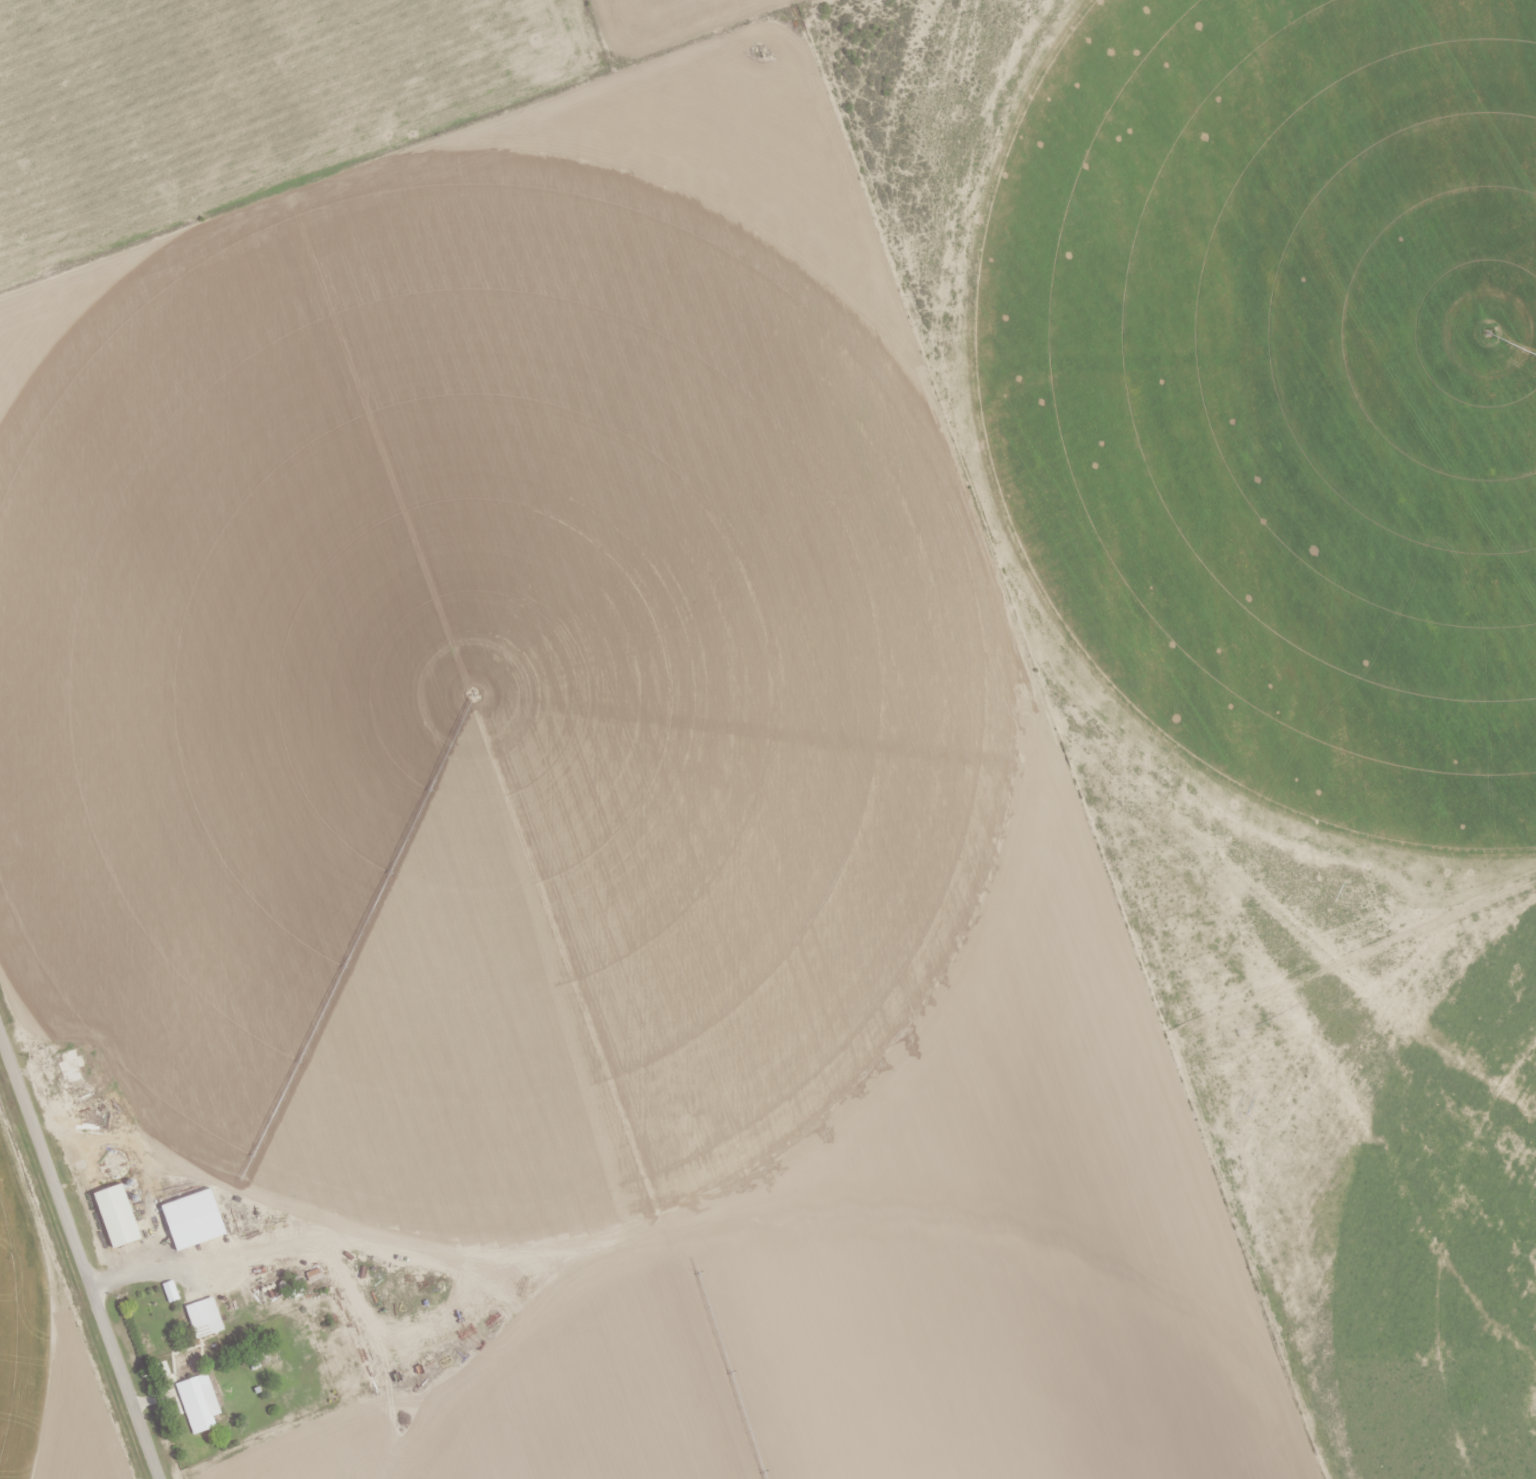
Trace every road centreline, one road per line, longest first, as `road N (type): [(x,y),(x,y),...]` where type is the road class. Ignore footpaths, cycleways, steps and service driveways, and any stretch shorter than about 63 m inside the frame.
road 1 (tertiary): [(0,1029),(161,1478)]

